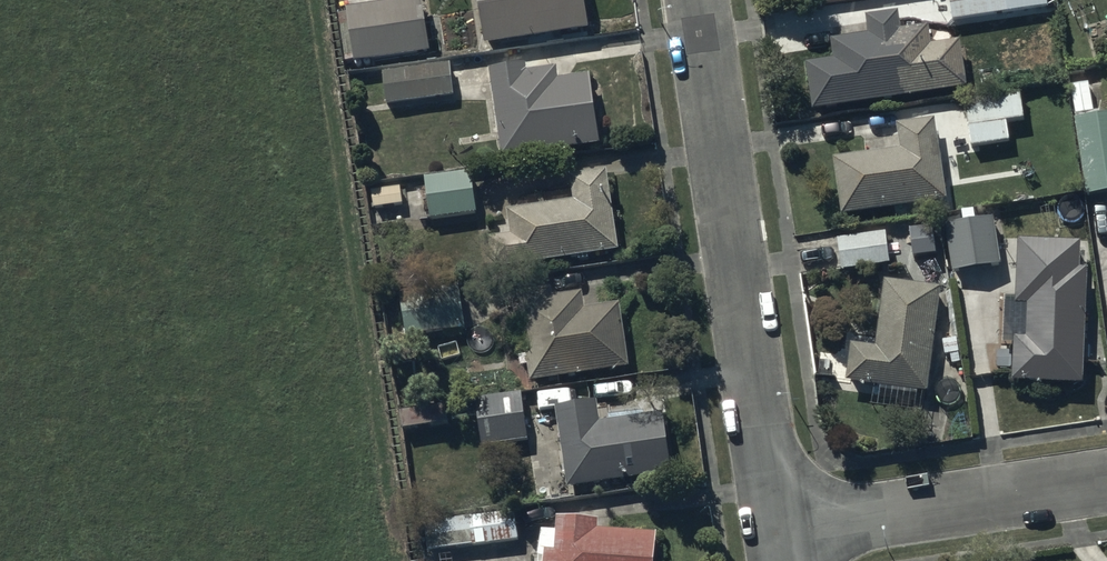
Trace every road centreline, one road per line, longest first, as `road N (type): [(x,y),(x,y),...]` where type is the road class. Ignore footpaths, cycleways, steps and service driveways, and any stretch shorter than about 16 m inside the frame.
road 1 (residential): [(697,0),(779,533)]
road 2 (residential): [(779,533),(1106,484)]

